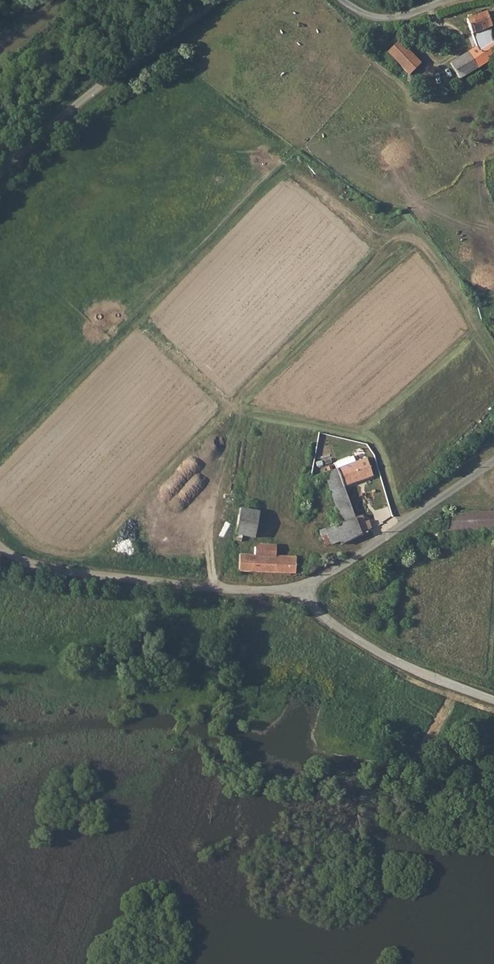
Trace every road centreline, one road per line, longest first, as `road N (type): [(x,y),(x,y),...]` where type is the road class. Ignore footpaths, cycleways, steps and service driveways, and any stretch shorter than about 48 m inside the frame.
road 1 (track): [(0,550),(48,570),(293,596),(351,639),(493,704)]
road 2 (track): [(218,0),(0,175)]
road 3 (unclassified): [(293,596),(493,458)]
road 4 (track): [(338,0),(384,20),(459,0)]

